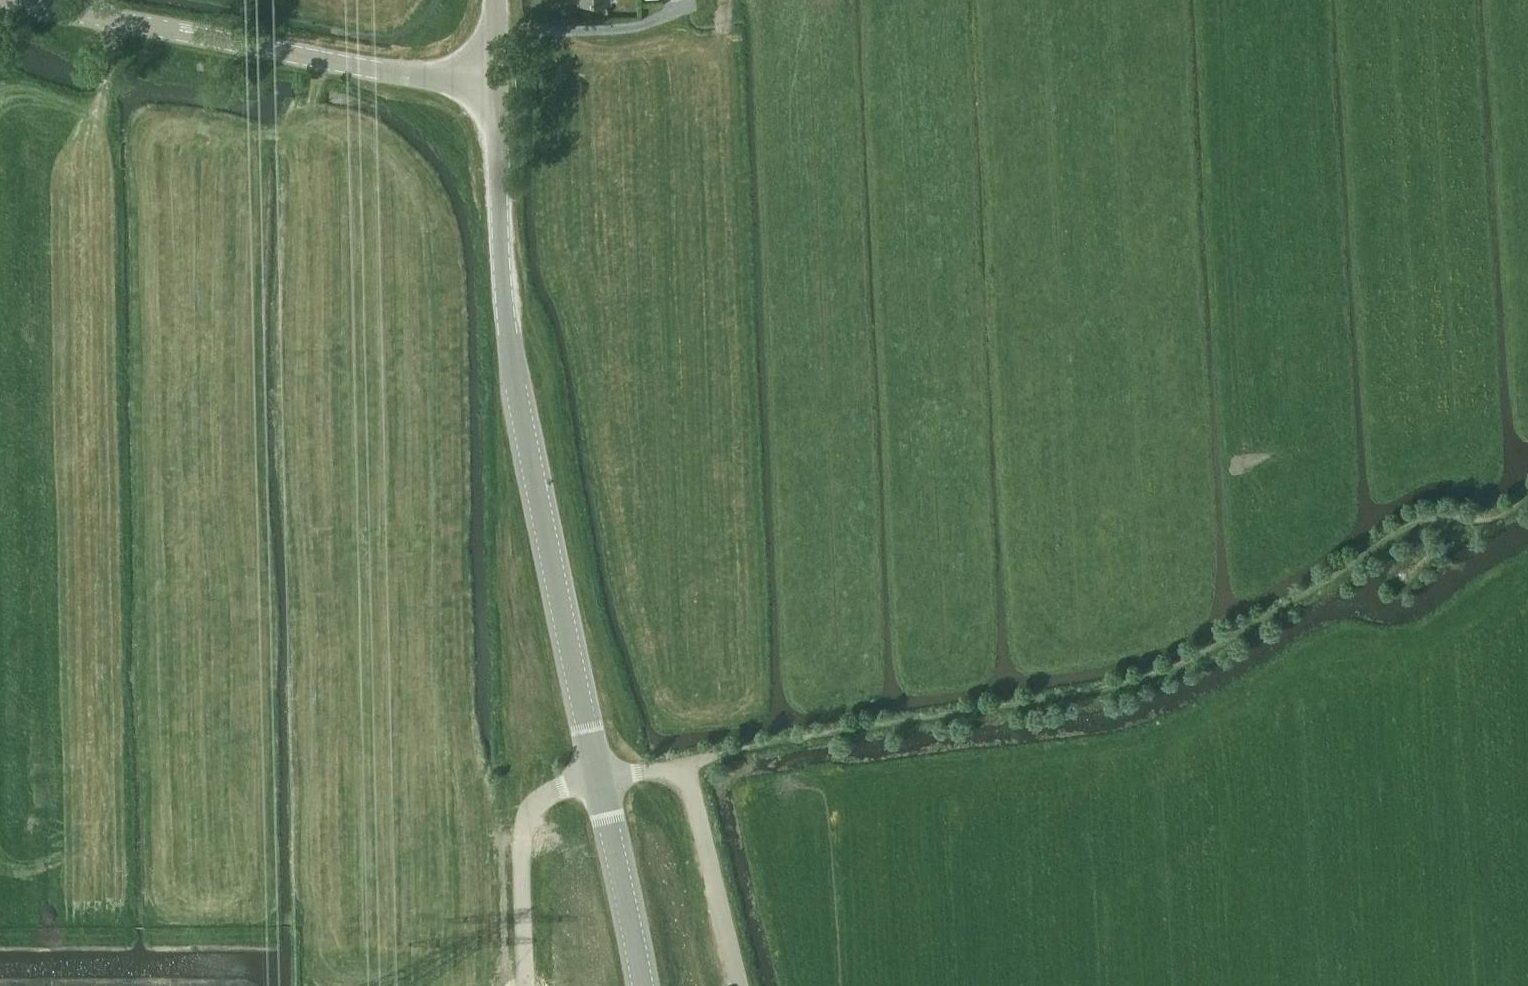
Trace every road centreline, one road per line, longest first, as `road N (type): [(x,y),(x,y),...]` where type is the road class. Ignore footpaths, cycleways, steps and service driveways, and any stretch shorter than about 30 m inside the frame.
road 1 (unclassified): [(643,985),(516,384),(490,89)]
road 2 (unclassified): [(490,89),(0,5)]

